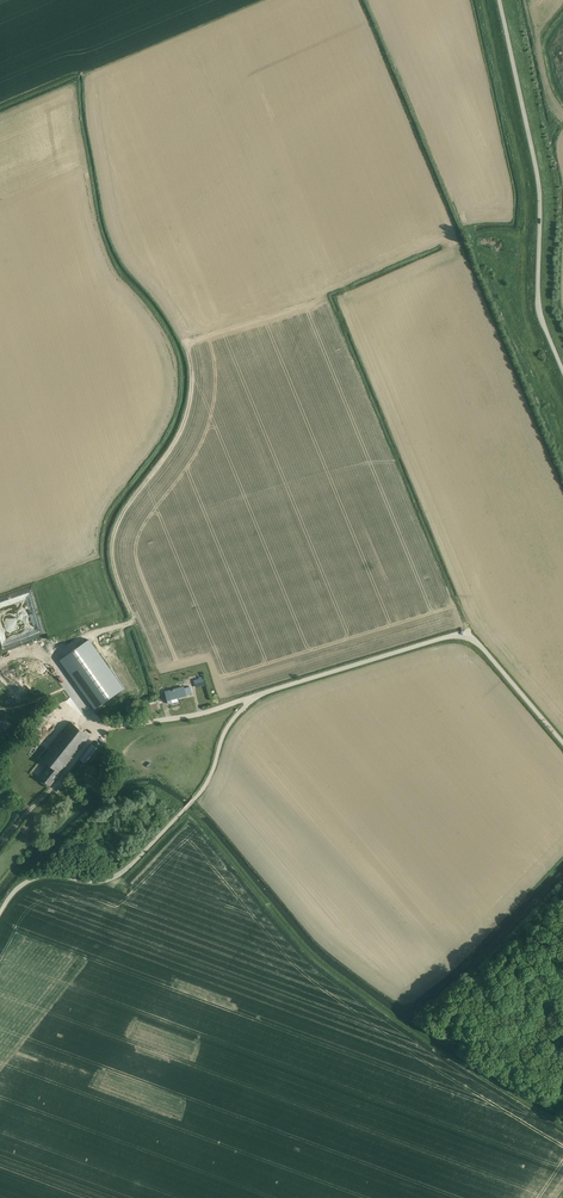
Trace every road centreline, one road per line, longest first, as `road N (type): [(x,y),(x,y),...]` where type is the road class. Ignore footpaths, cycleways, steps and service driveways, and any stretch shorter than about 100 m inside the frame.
road 1 (unclassified): [(562,373),(539,317),(538,187),(498,0)]
road 2 (unclassified): [(253,697),(462,635),(562,745)]
road 3 (track): [(0,845),(105,728)]

